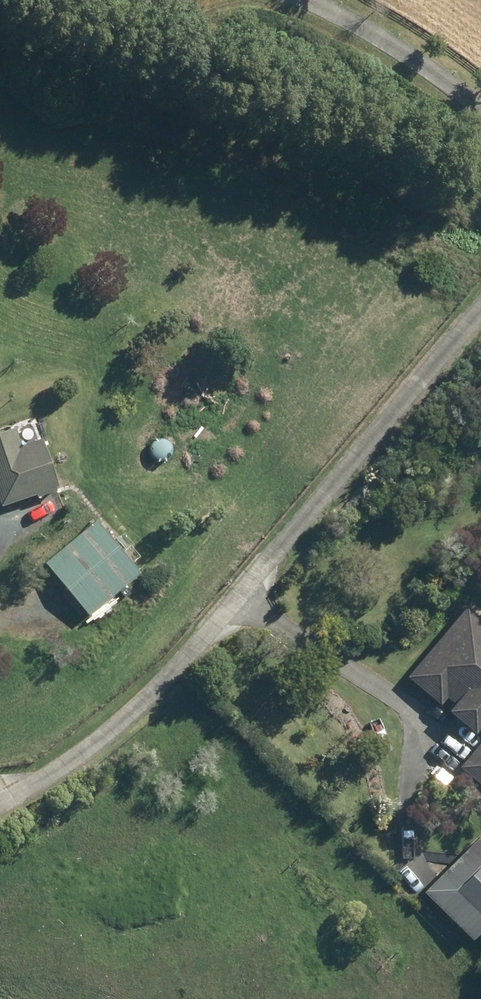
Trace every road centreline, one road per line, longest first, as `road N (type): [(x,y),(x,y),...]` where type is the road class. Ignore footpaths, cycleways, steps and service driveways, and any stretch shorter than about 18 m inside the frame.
road 1 (track): [(0,802),(163,689),(480,304)]
road 2 (track): [(266,565),(371,684),(421,720),(415,816)]
road 3 (track): [(480,123),(358,32),(291,0)]

